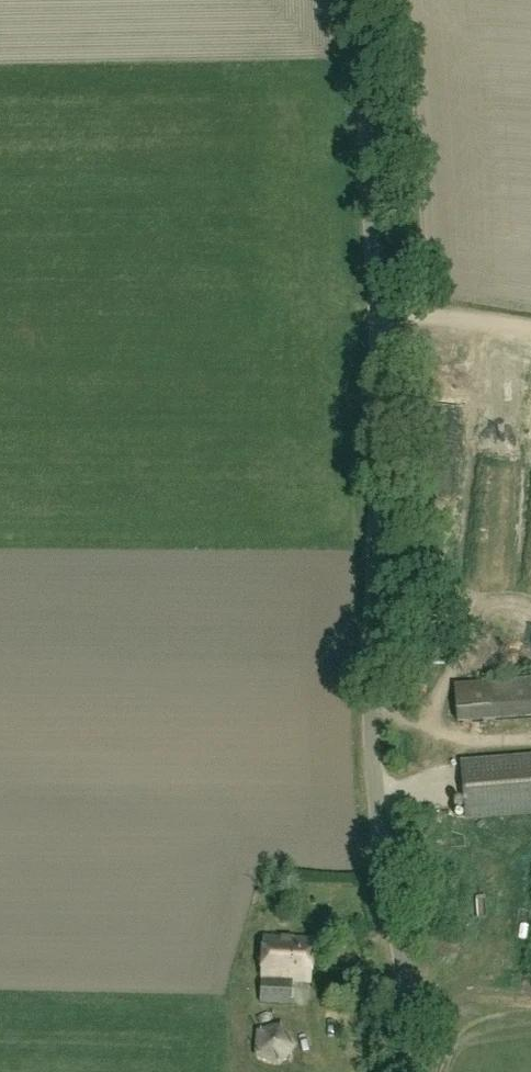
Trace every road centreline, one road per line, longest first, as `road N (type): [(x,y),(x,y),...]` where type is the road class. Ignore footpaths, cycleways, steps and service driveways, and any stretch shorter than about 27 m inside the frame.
road 1 (unclassified): [(415,1071),(414,983),(385,837),(365,0)]
road 2 (track): [(378,311),(530,341)]

